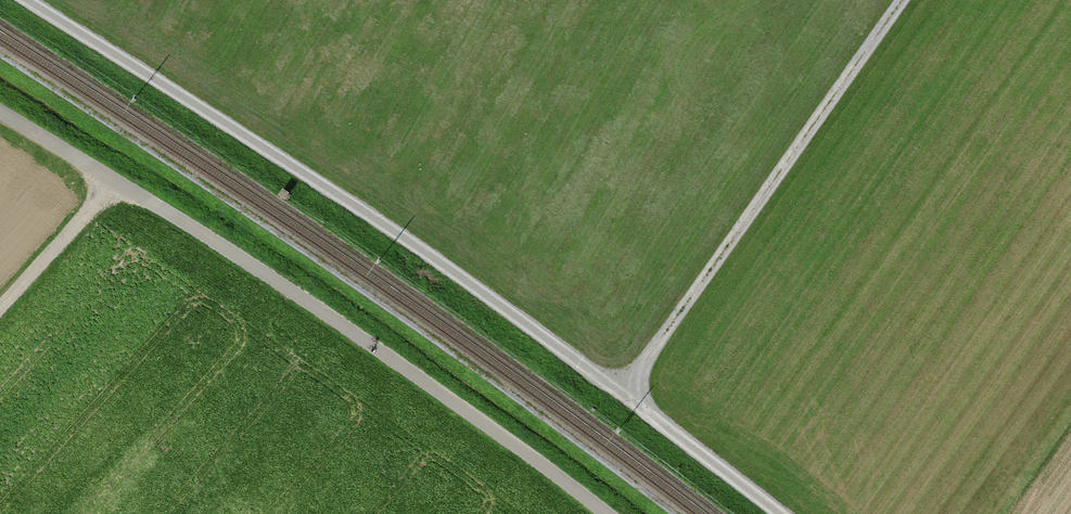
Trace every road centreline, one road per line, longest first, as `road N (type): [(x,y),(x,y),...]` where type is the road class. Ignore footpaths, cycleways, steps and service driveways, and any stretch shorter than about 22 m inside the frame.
road 1 (track): [(784,513),(467,277),(29,0)]
road 2 (track): [(623,387),(905,0)]
road 3 (track): [(0,304),(114,183)]

